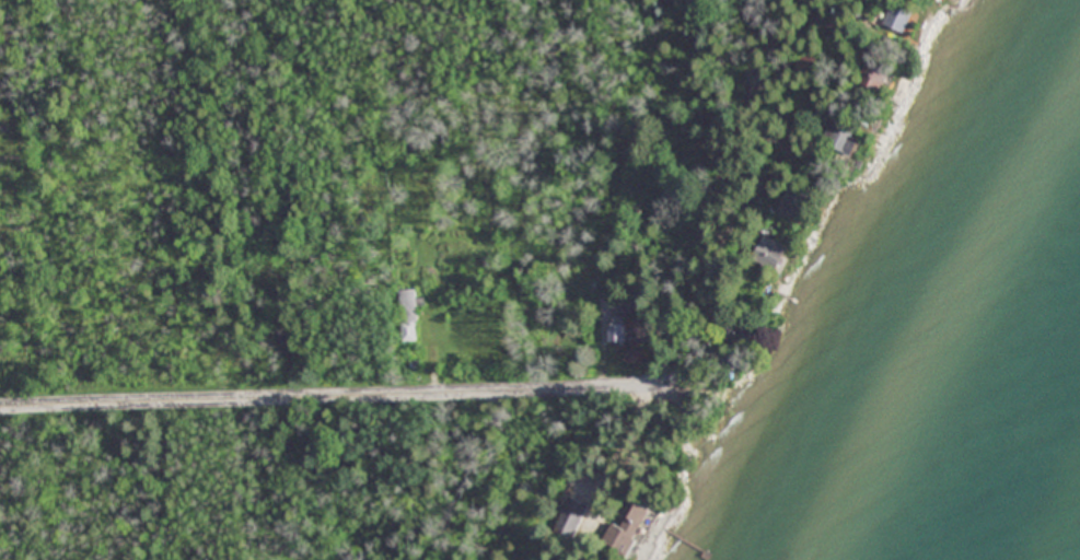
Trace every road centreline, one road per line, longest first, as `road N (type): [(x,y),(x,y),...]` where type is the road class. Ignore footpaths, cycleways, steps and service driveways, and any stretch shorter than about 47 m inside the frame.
road 1 (residential): [(698,386),(0,405)]
road 2 (residential): [(793,0),(800,74),(773,155),(664,354),(570,559)]
road 3 (residential): [(489,389),(491,435),(429,559)]

